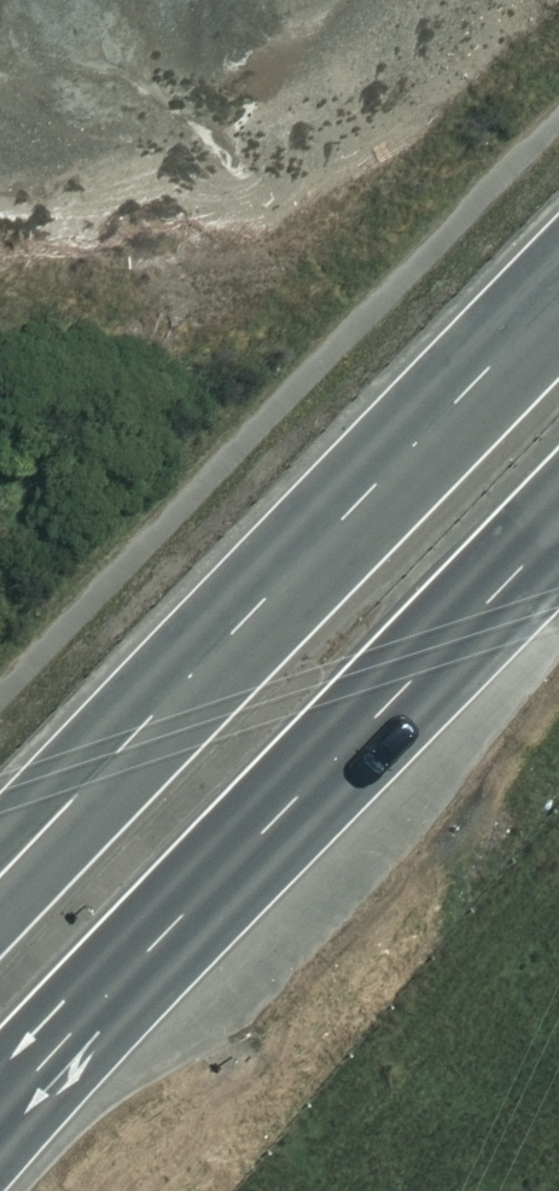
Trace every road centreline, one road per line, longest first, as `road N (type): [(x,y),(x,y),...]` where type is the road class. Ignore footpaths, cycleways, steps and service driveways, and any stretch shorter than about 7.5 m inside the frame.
road 1 (trunk): [(558,512),(0,1109)]
road 2 (trunk): [(124,725),(558,281)]
road 3 (trunk): [(0,889),(124,725)]
road 4 (trunk): [(0,850),(124,725)]

